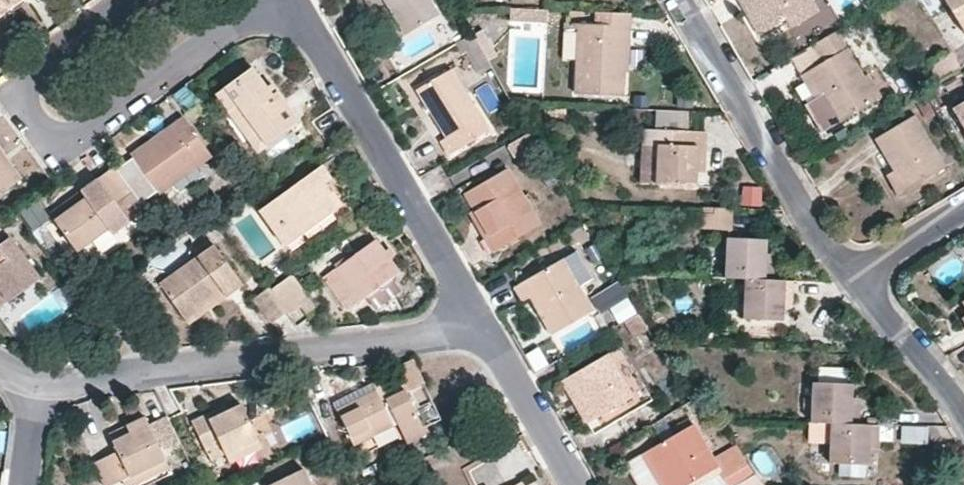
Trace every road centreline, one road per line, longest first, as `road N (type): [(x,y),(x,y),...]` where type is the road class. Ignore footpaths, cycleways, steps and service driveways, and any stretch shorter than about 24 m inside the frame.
road 1 (residential): [(38,388),(479,324)]
road 2 (residential): [(292,0),(479,324)]
road 3 (residential): [(853,276),(681,0)]
road 4 (residential): [(83,132),(272,0)]
road 5 (residential): [(128,0),(31,72),(26,107),(42,129),(60,139),(83,132)]
road 6 (residential): [(479,324),(573,484)]
road 7 (residential): [(963,415),(853,276)]
road 8 (residential): [(853,276),(963,210)]

